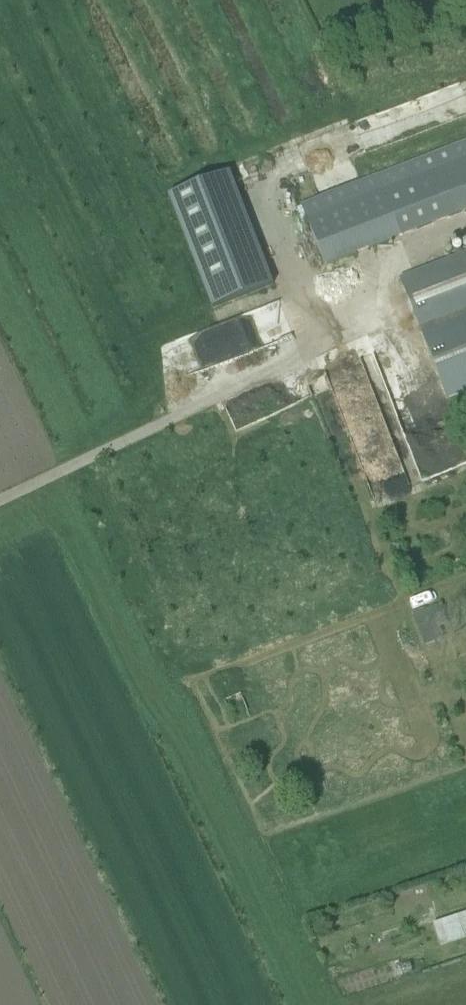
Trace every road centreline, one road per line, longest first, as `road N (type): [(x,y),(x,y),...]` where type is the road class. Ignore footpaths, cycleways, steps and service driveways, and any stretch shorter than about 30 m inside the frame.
road 1 (track): [(369,266),(343,336),(0,501)]

